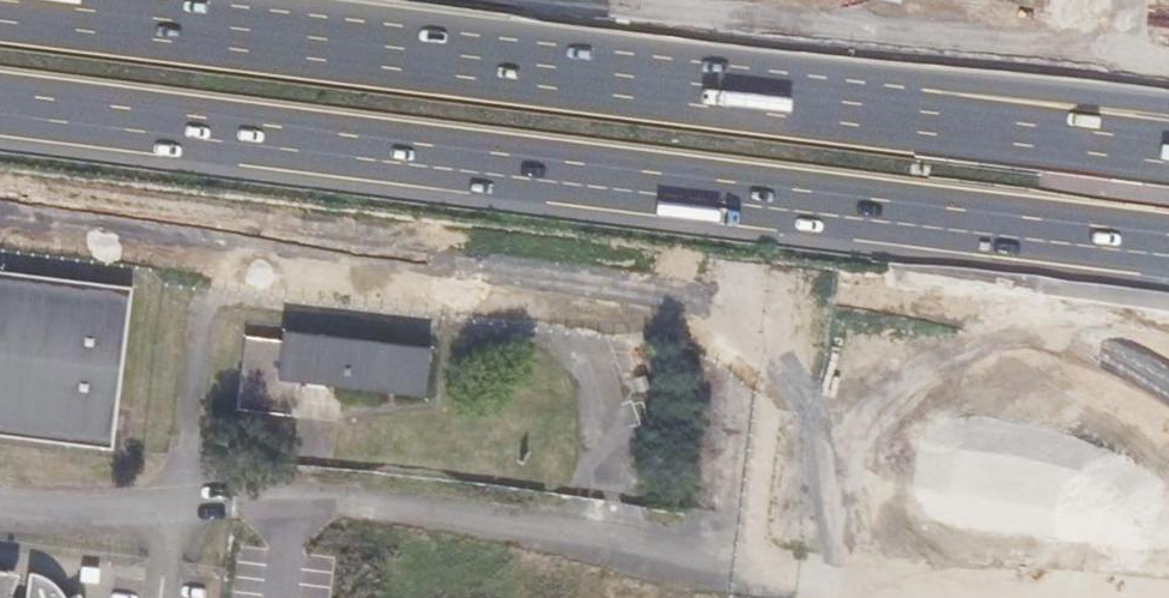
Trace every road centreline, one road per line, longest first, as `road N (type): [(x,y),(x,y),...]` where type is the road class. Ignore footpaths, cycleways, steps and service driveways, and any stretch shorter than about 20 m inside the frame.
road 1 (motorway): [(0,103),(1168,247)]
road 2 (motorway): [(1168,152),(0,9)]
road 3 (motorway): [(0,148),(72,166),(938,289)]
road 4 (motorway): [(1168,60),(630,0)]
road 5 (motorway): [(938,289),(1168,384)]
road 6 (motorway): [(938,289),(1168,319)]
road 7 (track): [(726,560),(942,597)]
road 8 (motorway): [(1168,23),(967,0)]

